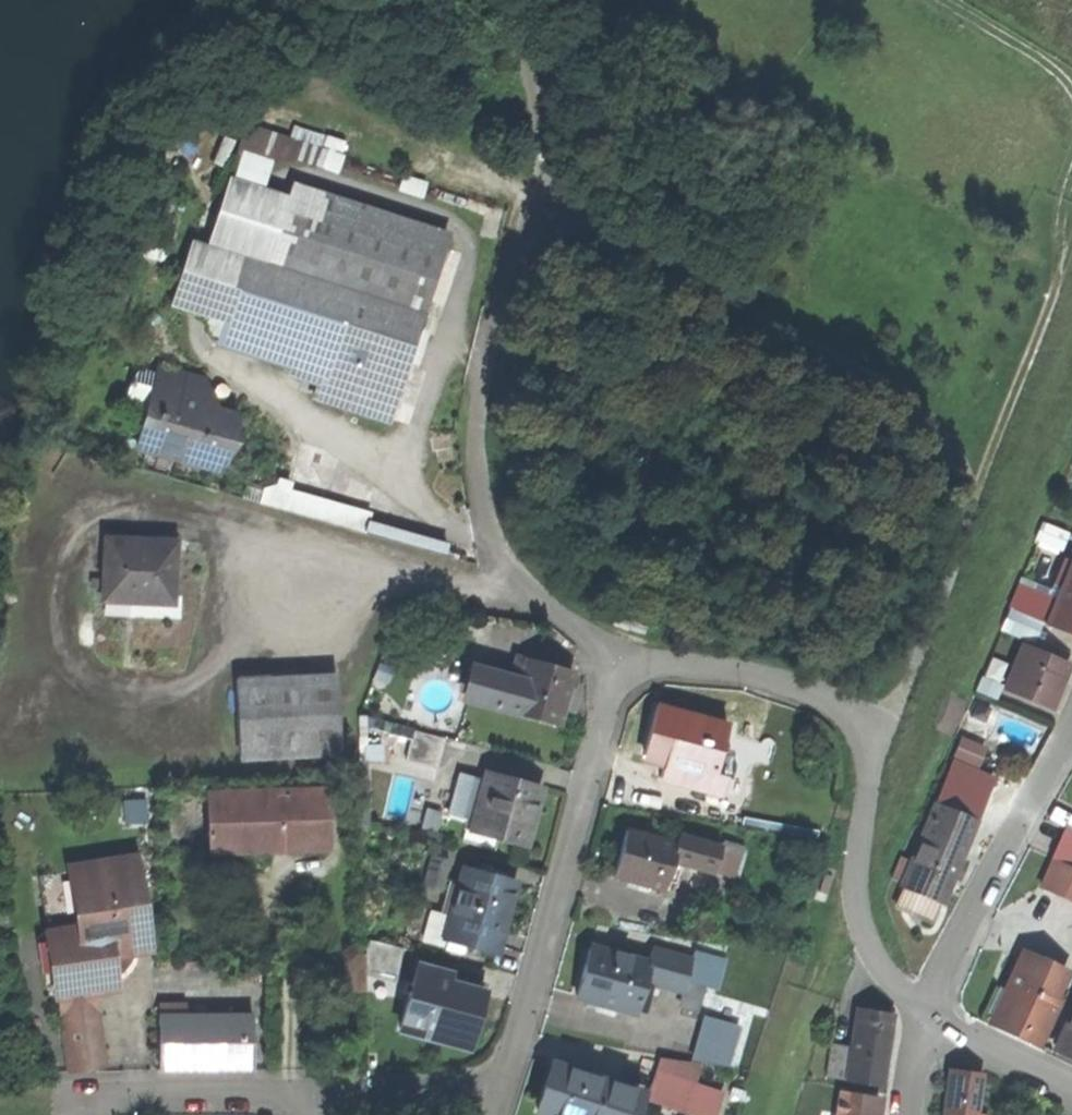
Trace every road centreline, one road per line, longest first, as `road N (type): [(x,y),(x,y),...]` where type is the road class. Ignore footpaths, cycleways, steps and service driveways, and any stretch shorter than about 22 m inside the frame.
road 1 (track): [(543,207),(749,301),(879,374),(946,423),(975,495),(901,703),(877,742)]
road 2 (residential): [(629,653),(535,585),(495,535),(487,512),(485,375),(543,207),(545,123),(507,0)]
road 3 (residential): [(924,1004),(884,963),(862,919),(857,870),(877,742),(828,703),(629,653)]
road 4 (residential): [(506,1082),(629,653)]
road 5 (track): [(975,495),(1066,270),(1071,187)]
road 6 (residential): [(1071,727),(924,1004)]
road 7 (residential): [(61,1091),(317,1088)]
road 8 (residential): [(317,1088),(506,1082)]
road 9 (residential): [(924,1004),(1071,1085)]
road 10 (track): [(1071,82),(1056,63),(952,0)]

